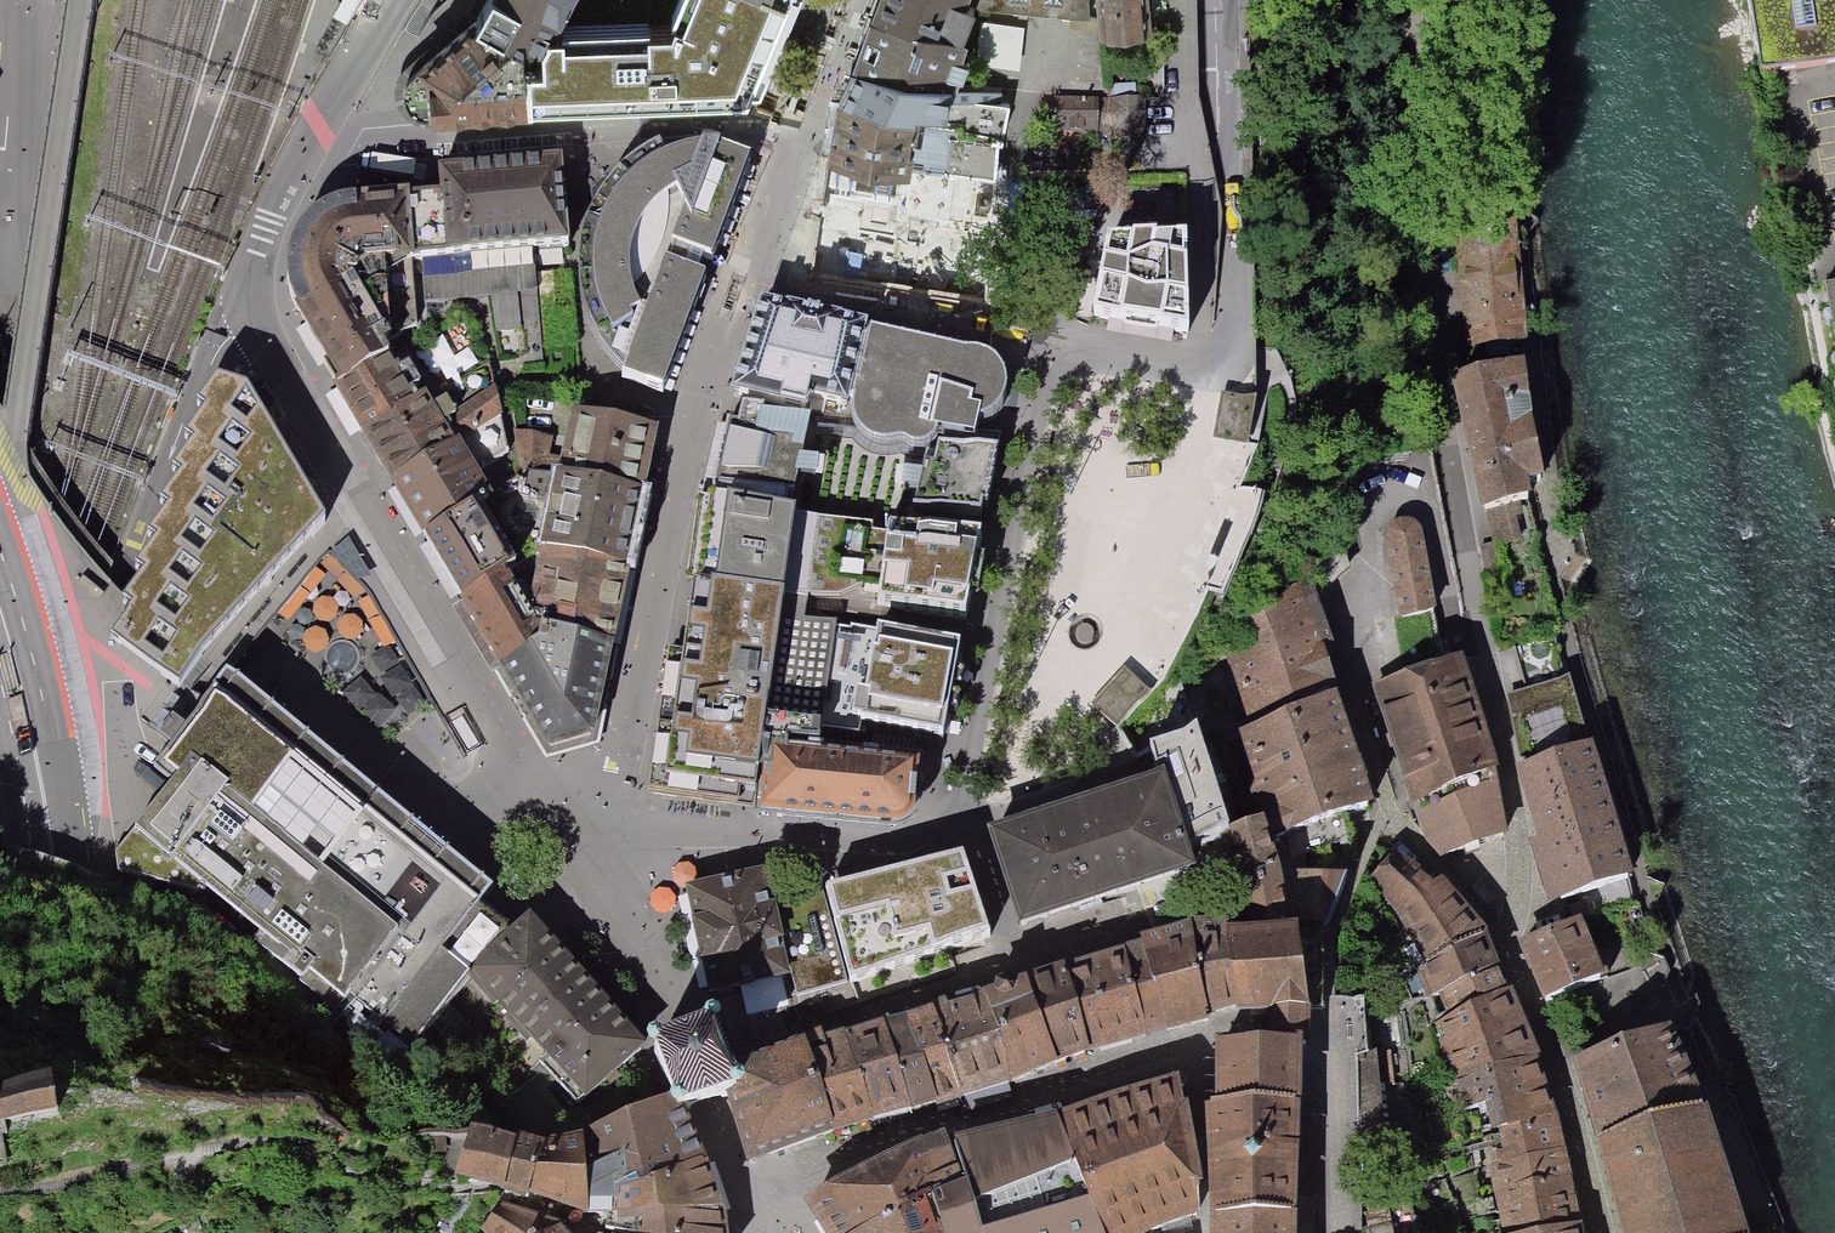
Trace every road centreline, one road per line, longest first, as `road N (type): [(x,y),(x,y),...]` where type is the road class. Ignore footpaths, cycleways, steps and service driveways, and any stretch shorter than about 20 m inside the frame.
road 1 (residential): [(571,853),(546,875),(513,872),(406,771),(251,648),(77,443),(27,348),(3,255),(12,0)]
road 2 (residential): [(1421,162),(1440,395),(1477,650),(1526,832),(1503,943),(1548,1051),(1593,1232)]
road 3 (residential): [(739,1200),(1182,1052),(1216,1032),(1306,1032),(1328,1039),(1322,1137),(1331,1232)]
road 4 (primary): [(0,612),(39,771),(44,853),(35,1232)]
road 5 (residential): [(301,403),(571,853)]
road 6 (residential): [(389,0),(281,195),(251,270),(251,314),(301,403)]
road 7 (residential): [(571,853),(686,1034),(739,1200)]
road 8 (residential): [(1217,0),(1222,134)]

